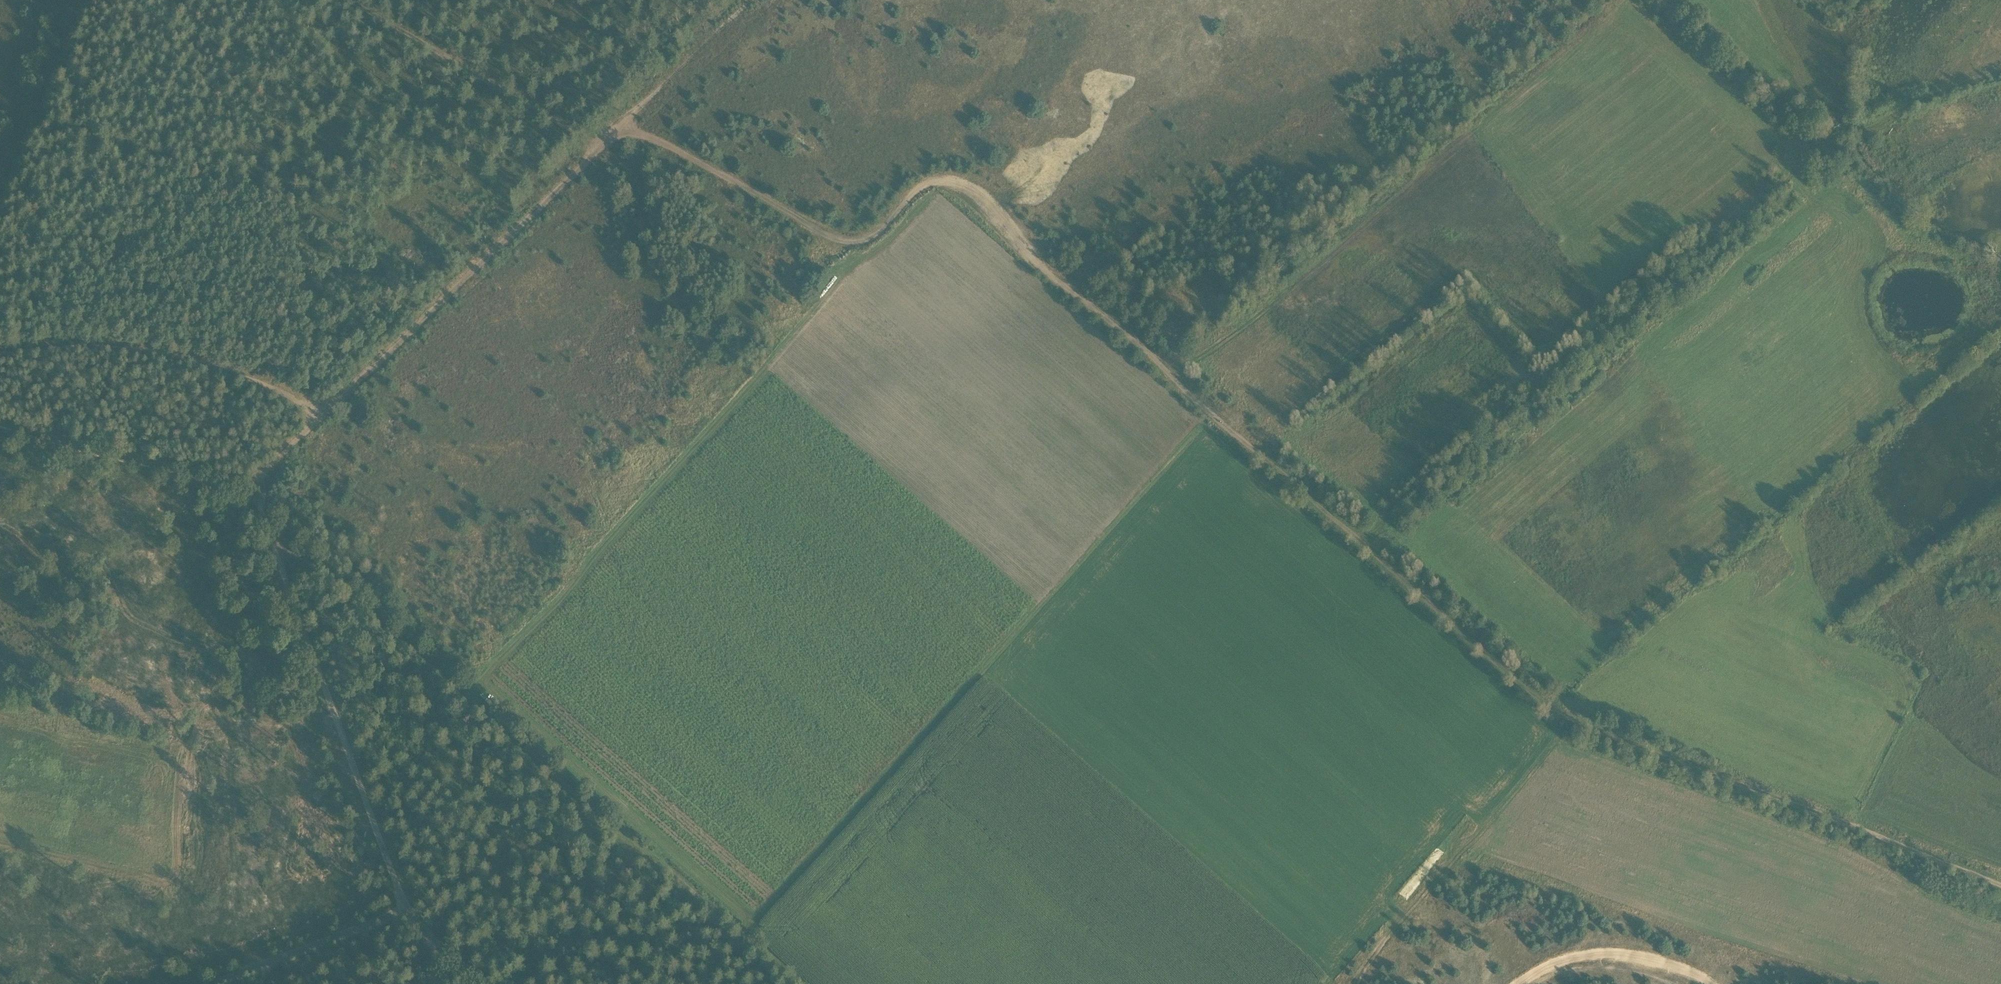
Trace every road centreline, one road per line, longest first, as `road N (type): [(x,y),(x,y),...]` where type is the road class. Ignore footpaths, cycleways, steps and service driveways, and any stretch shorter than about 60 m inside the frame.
road 1 (track): [(2000,887),(1559,713),(961,191),(933,187),(871,245)]
road 2 (track): [(466,697),(871,245)]
road 3 (unclassified): [(406,913),(260,506)]
road 4 (track): [(601,149),(320,418)]
road 5 (track): [(320,418),(243,375),(185,358),(88,346),(0,353)]
road 6 (track): [(871,245),(840,239),(632,132),(601,149)]
road 7 (track): [(601,149),(348,0)]
road 8 (track): [(268,529),(466,697)]
road 9 (track): [(466,697),(643,852)]
road 10 (track): [(643,852),(797,983)]
road 11 (unclassified): [(217,983),(406,913)]
road 12 (track): [(79,0),(0,181)]
road 13 (track): [(643,852),(531,983)]

